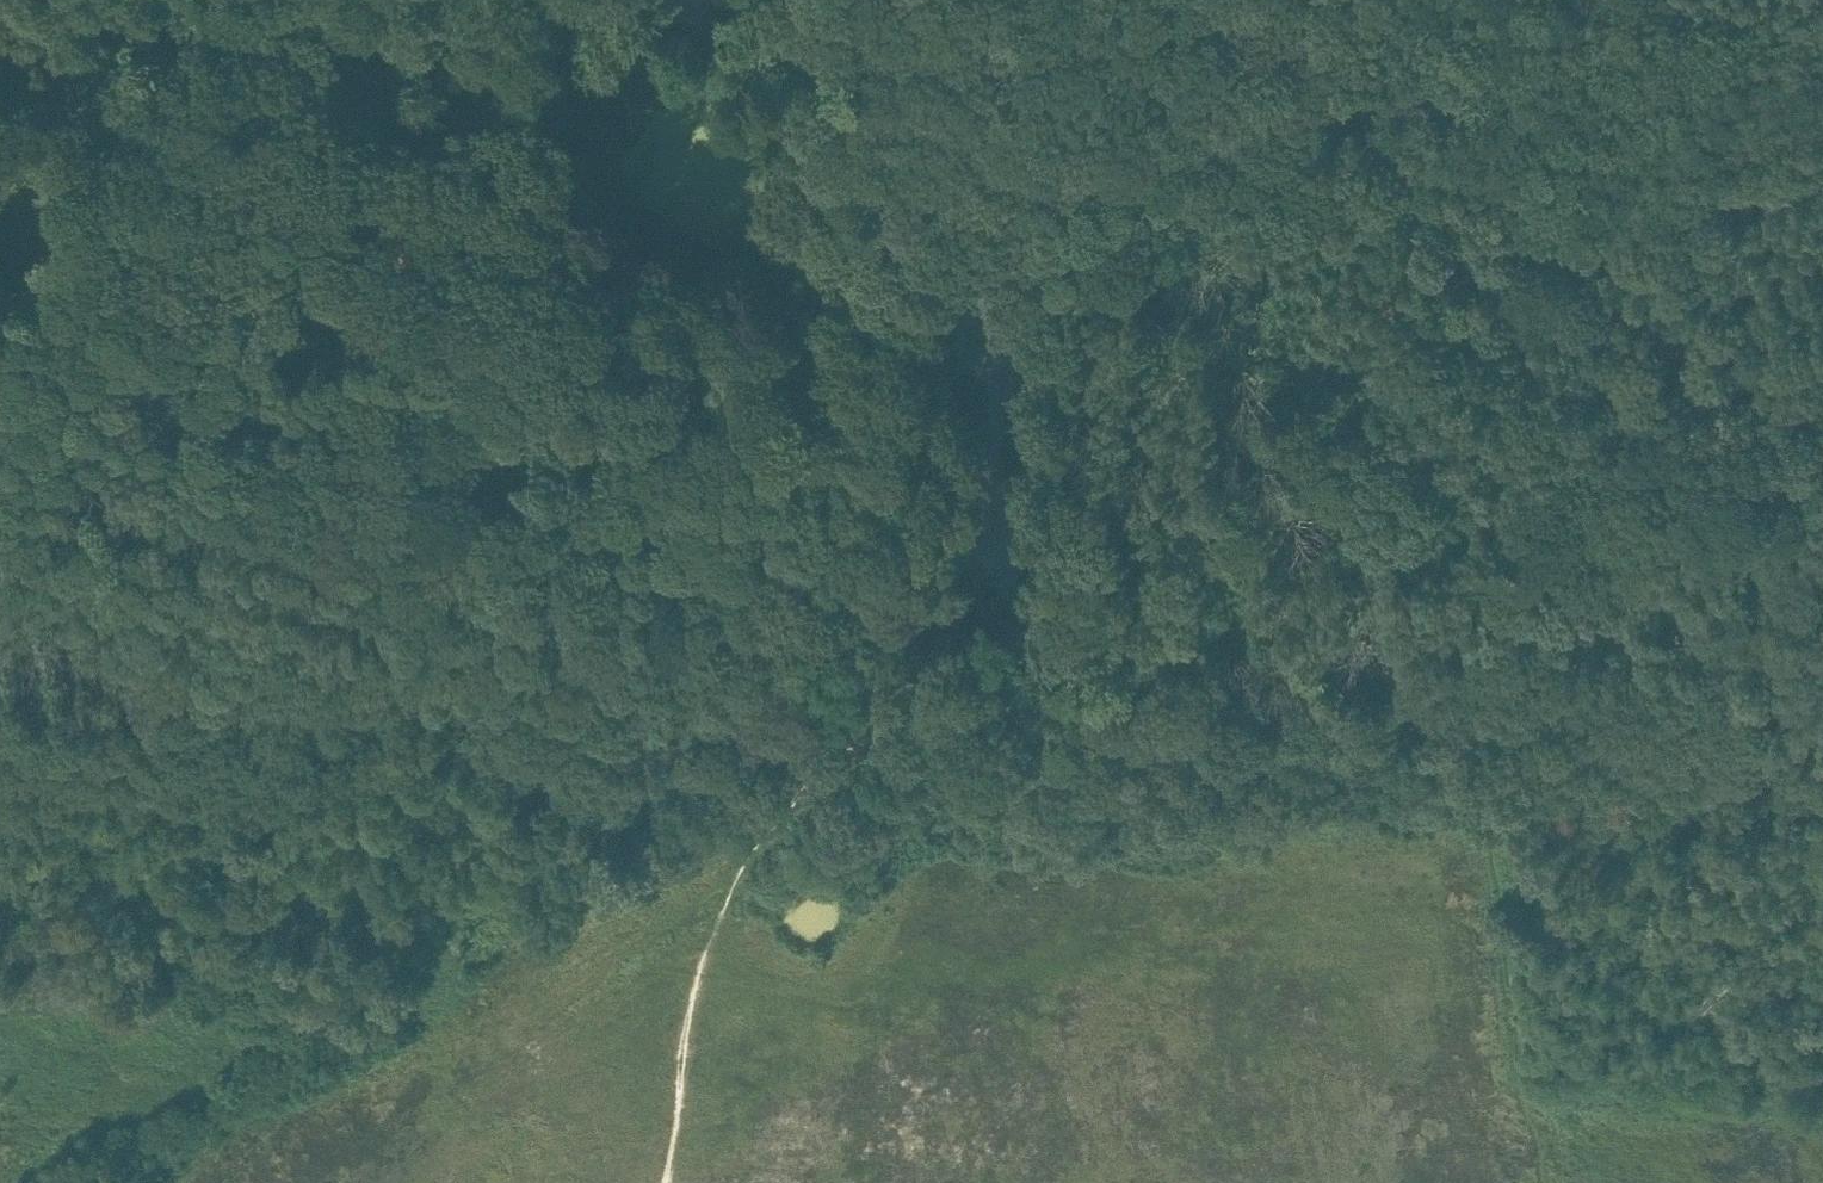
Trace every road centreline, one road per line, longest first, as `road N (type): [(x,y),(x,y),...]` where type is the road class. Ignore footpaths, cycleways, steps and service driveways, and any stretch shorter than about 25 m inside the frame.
road 1 (track): [(1822,737),(1395,717),(1187,767),(989,772),(846,762)]

